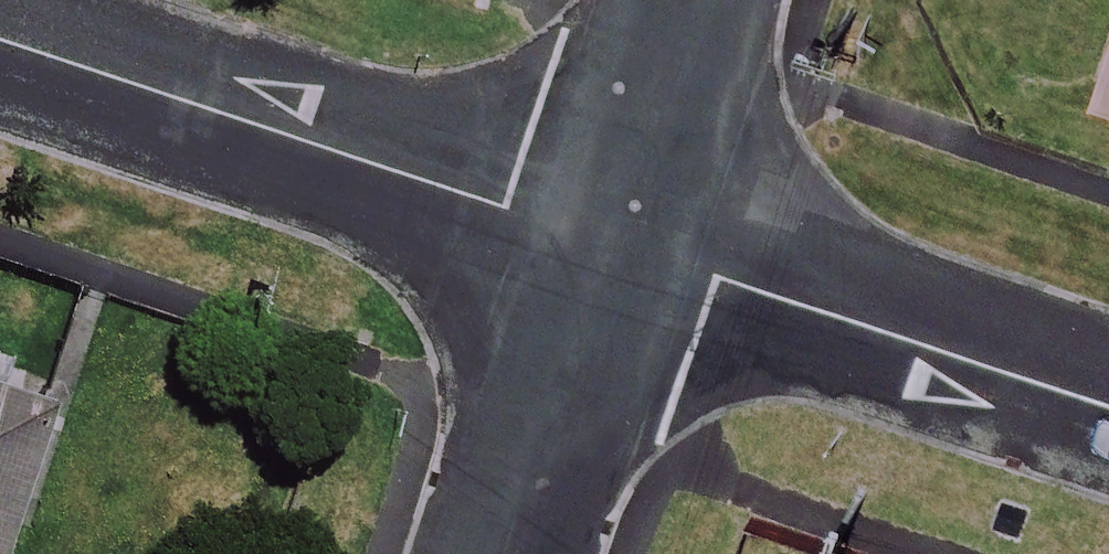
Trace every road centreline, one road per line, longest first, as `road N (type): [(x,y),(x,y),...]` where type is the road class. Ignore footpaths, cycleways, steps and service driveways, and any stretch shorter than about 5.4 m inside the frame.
road 1 (residential): [(0,45),(598,245)]
road 2 (residential): [(598,245),(1108,412)]
road 3 (residential): [(497,553),(598,245)]
road 4 (residential): [(598,245),(682,0)]

